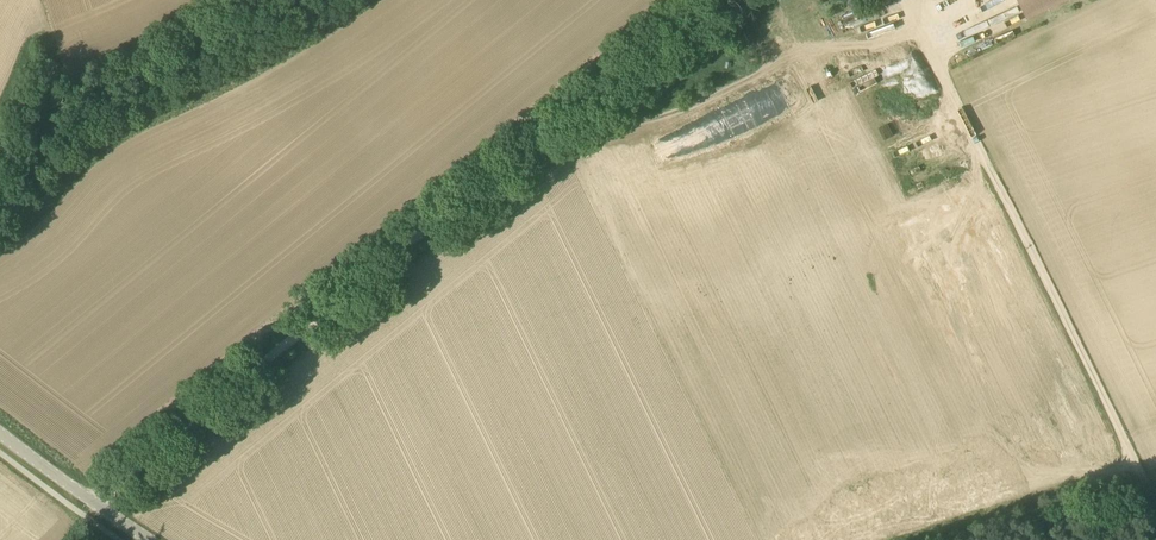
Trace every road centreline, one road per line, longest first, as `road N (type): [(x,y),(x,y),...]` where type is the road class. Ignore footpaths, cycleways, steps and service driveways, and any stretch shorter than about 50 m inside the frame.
road 1 (track): [(714,0),(97,504)]
road 2 (track): [(1155,502),(908,0)]
road 3 (tertiary): [(147,539),(0,436)]

